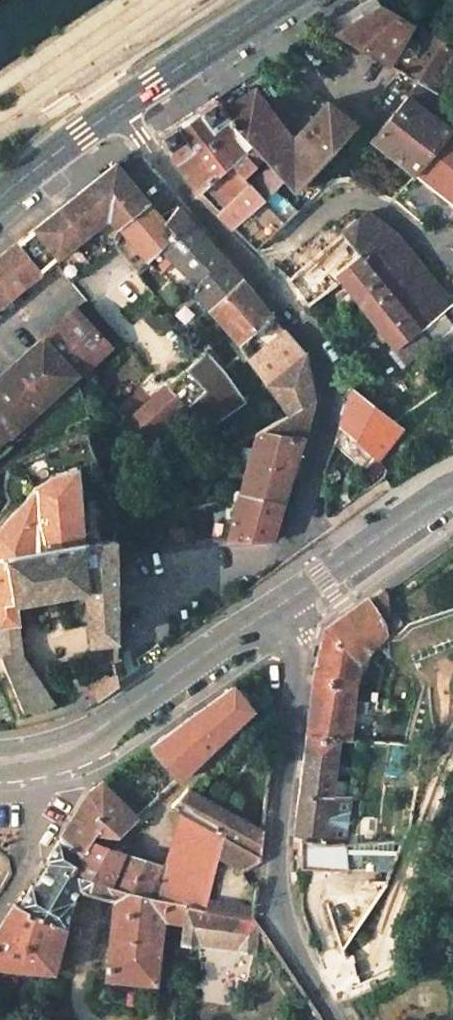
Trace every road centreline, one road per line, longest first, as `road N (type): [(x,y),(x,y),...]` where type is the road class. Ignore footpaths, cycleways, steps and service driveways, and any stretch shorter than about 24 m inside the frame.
road 1 (residential): [(119,108),(184,199),(315,350),(325,381),(295,538),(265,563),(159,589)]
road 2 (trunk): [(452,962),(0,873)]
road 3 (residential): [(302,589),(274,886),(285,932),(332,1019)]
road 4 (tertiary): [(302,589),(87,742),(0,761)]
road 5 (primary): [(282,0),(119,108)]
road 6 (tertiary): [(452,489),(302,589)]
road 7 (primary): [(119,108),(0,199)]

